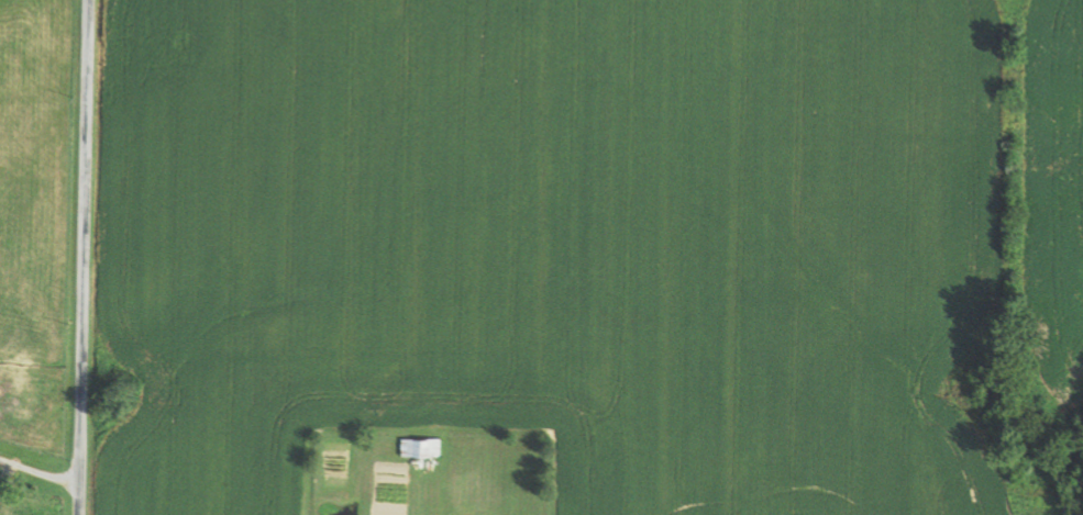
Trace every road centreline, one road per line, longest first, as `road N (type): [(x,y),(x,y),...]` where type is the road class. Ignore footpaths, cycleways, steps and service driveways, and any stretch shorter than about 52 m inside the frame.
road 1 (residential): [(81,514),(90,0)]

